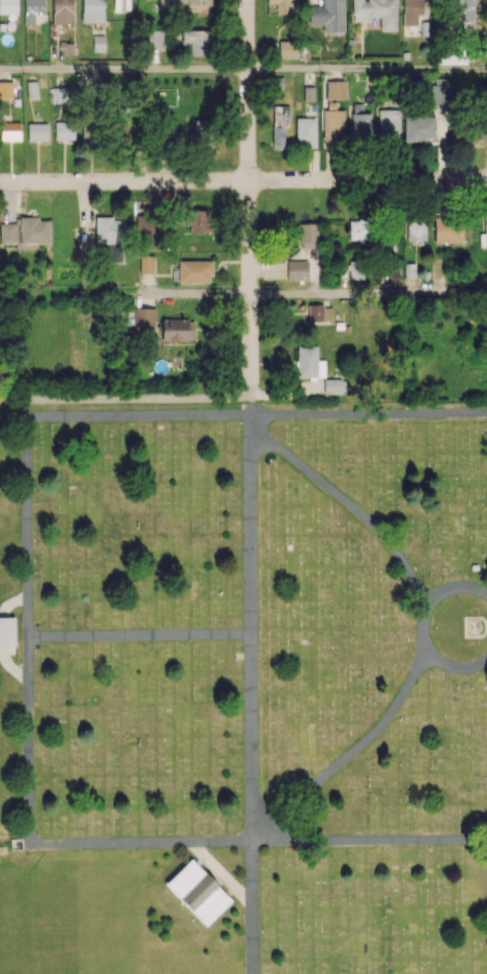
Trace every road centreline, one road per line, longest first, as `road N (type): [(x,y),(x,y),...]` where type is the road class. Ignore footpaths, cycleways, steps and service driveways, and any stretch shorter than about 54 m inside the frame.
road 1 (residential): [(0,184),(486,179)]
road 2 (residential): [(246,0),(250,397)]
road 3 (residential): [(250,397),(0,401)]

